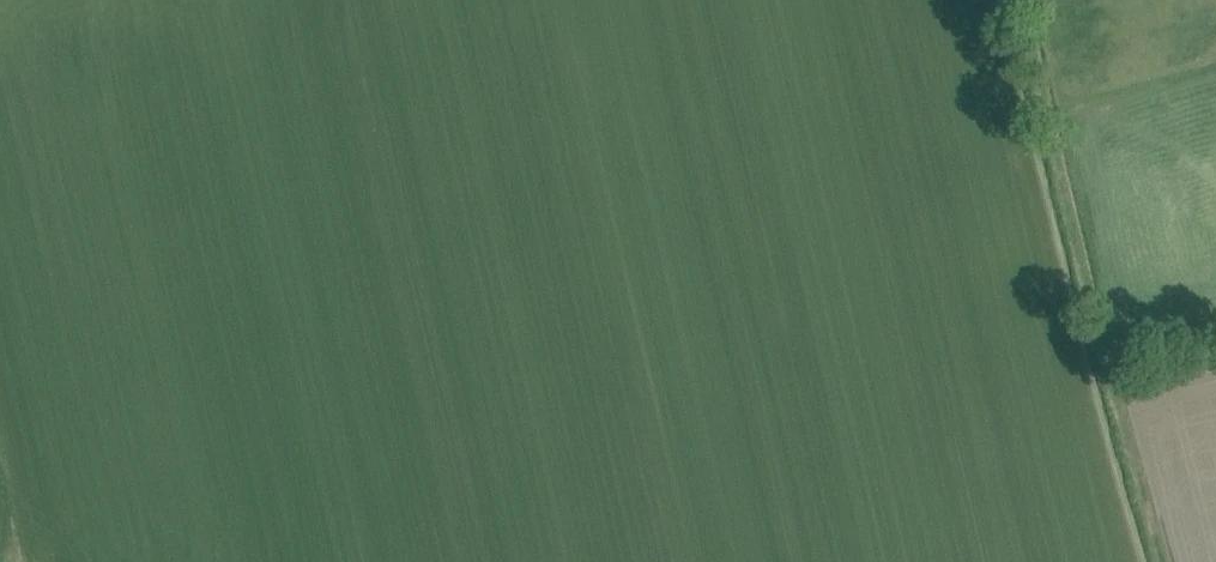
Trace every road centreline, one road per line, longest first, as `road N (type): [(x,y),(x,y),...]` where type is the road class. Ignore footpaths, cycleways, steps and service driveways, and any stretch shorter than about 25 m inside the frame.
road 1 (track): [(1026,0),(1160,561)]

